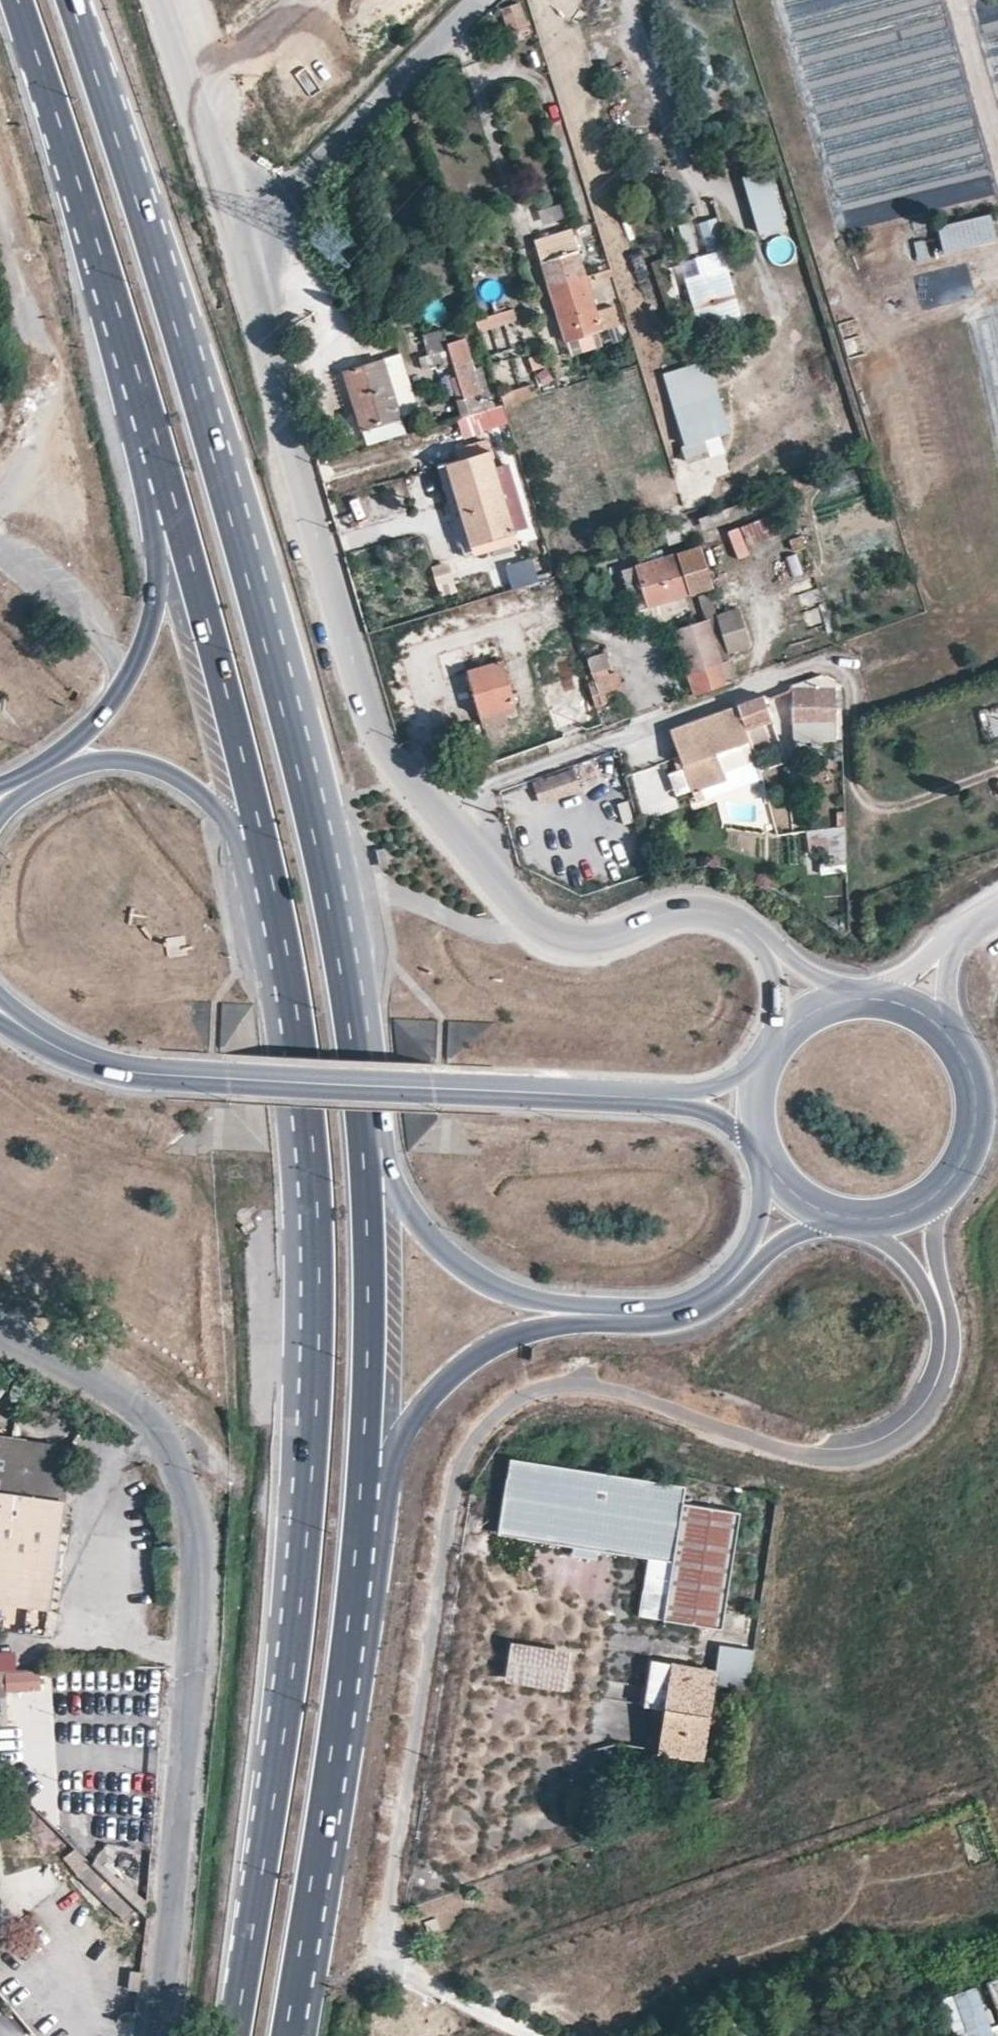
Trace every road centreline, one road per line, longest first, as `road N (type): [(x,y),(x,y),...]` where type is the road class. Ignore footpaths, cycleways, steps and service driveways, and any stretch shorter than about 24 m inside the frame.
road 1 (primary): [(255,831),(291,1026),(312,1287),(290,1668),(233,2035)]
road 2 (primary): [(365,1166),(351,1023),(276,685),(160,268),(72,0)]
road 3 (unclassified): [(376,1956),(449,1471),(471,1425),(512,1389),(558,1375),(605,1378),(802,1444),(841,1447),(882,1436),(918,1410),(937,1380),(946,1349),(938,1285)]
road 4 (unclassified): [(232,235),(360,683),(387,747),(520,915),(548,936),(584,942),(616,935),(684,905),(723,911),(777,957)]
road 5 (tertiary): [(151,2035),(198,1603),(196,1527),(167,1449),(142,1409),(0,1327)]
road 6 (tertiary): [(12,1019),(99,1063),(168,1073),(690,1102)]
road 7 (primary): [(359,1516),(413,1420),(480,1348),(517,1327),(560,1320),(699,1313),(747,1278),(774,1245),(839,1218)]
road 8 (primary): [(15,0),(182,545)]
road 9 (primary): [(768,1163),(756,1228),(733,1270),(679,1302),(524,1290),(480,1275),(449,1259),(407,1219),(365,1166)]
road 10 (primary): [(286,2035),(359,1516)]
road 11 (primary): [(359,1516),(369,1280),(365,1166)]
road 12 (unclassified): [(481,0),(232,235)]
road 13 (primary): [(182,545),(138,657),(101,722),(0,786)]
road 14 (unclassified): [(0,504),(27,456),(42,388),(0,210)]
road 15 (primary): [(182,545),(255,831)]
road 16 (primary): [(0,813),(62,772),(128,757),(194,784),(255,831)]
road 17 (unclassified): [(155,0),(232,235)]
road 18 (tertiary): [(934,1200),(974,1142),(972,1072),(955,1041)]

